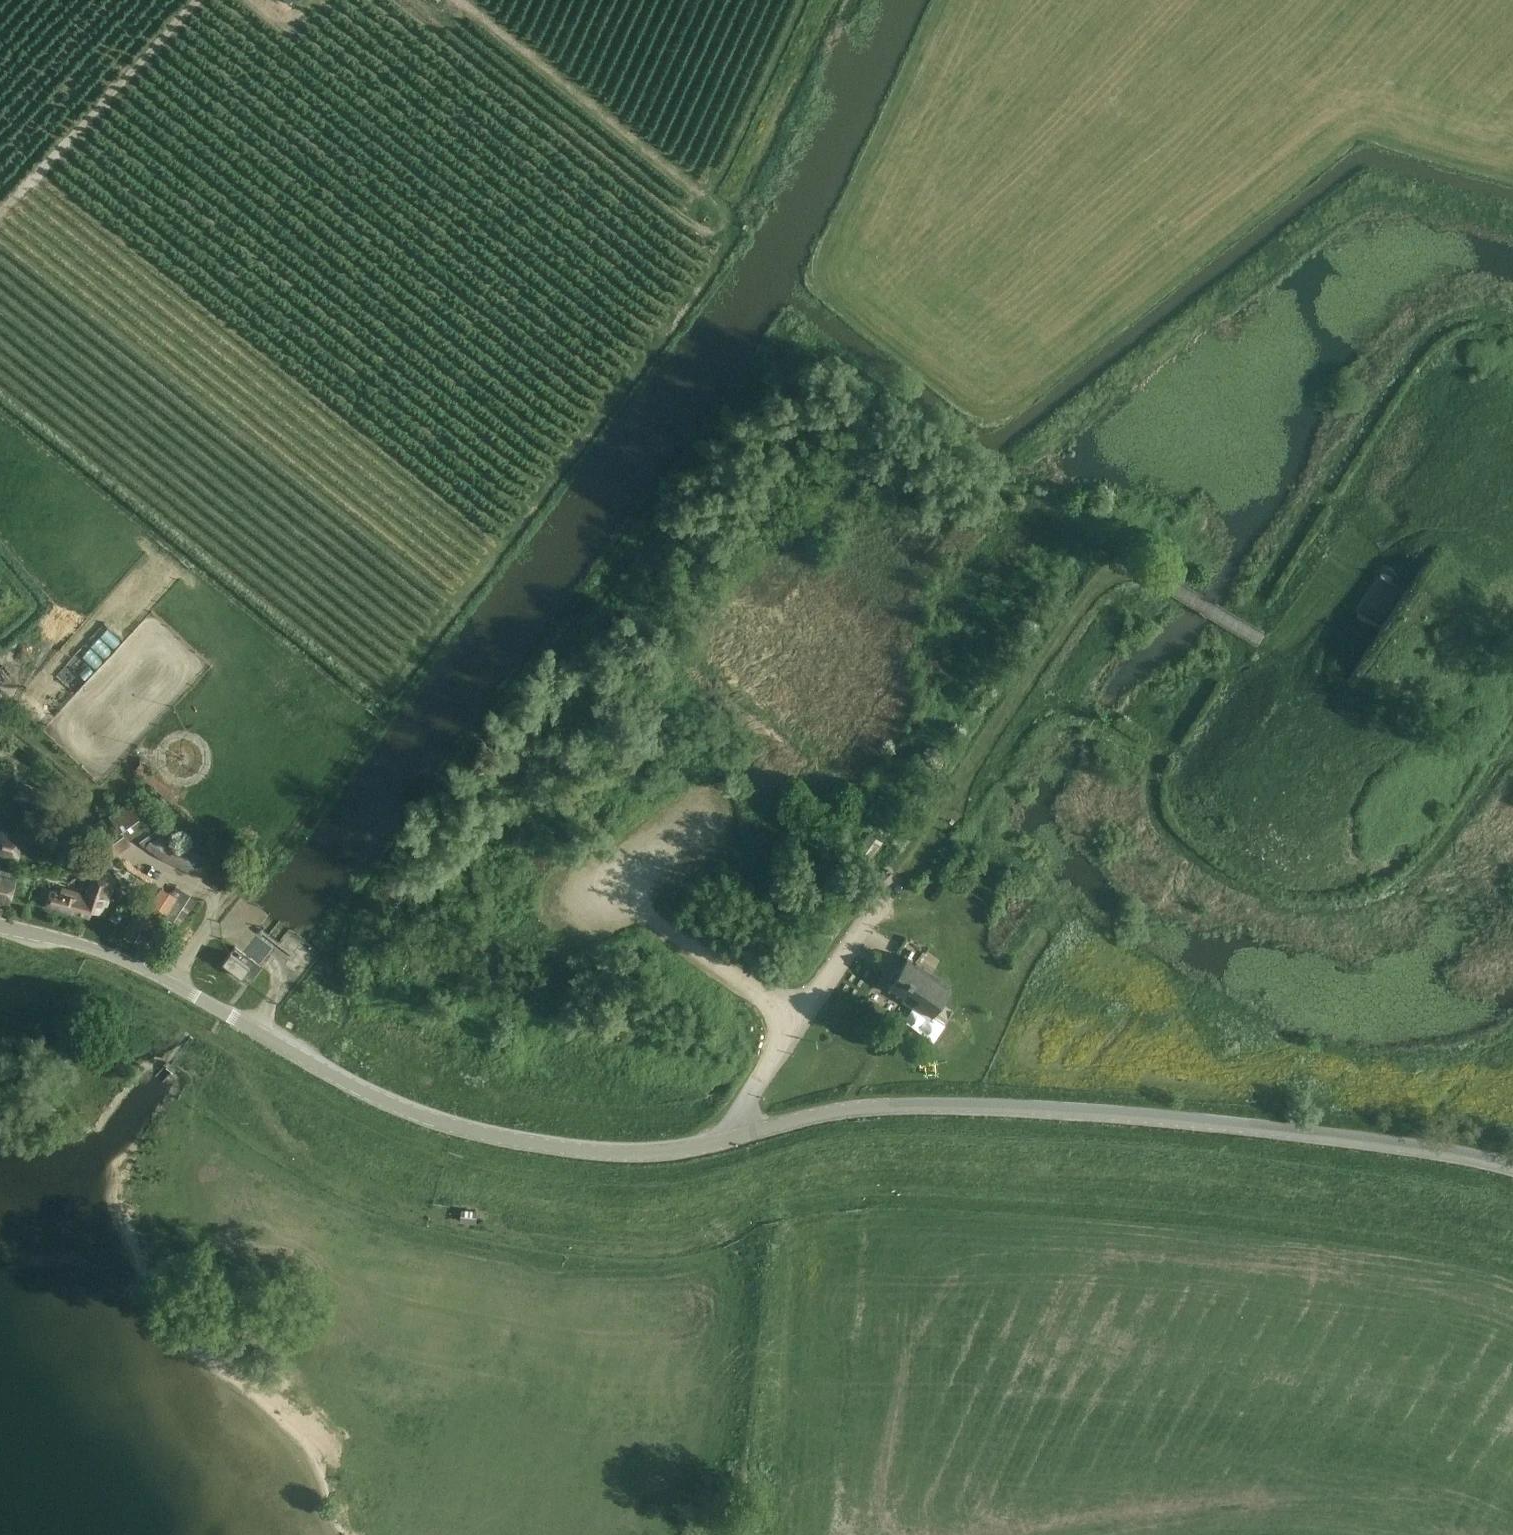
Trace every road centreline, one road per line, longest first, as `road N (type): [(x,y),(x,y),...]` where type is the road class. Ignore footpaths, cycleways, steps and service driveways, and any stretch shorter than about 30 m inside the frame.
road 1 (tertiary): [(1512,1169),(1297,1132),(998,1106),(851,1108),(679,1152),(551,1147),(411,1112),(129,960),(0,925)]
road 2 (track): [(894,881),(1129,561),(1179,591)]
road 3 (track): [(960,792),(1055,707),(1078,712),(1173,770)]

